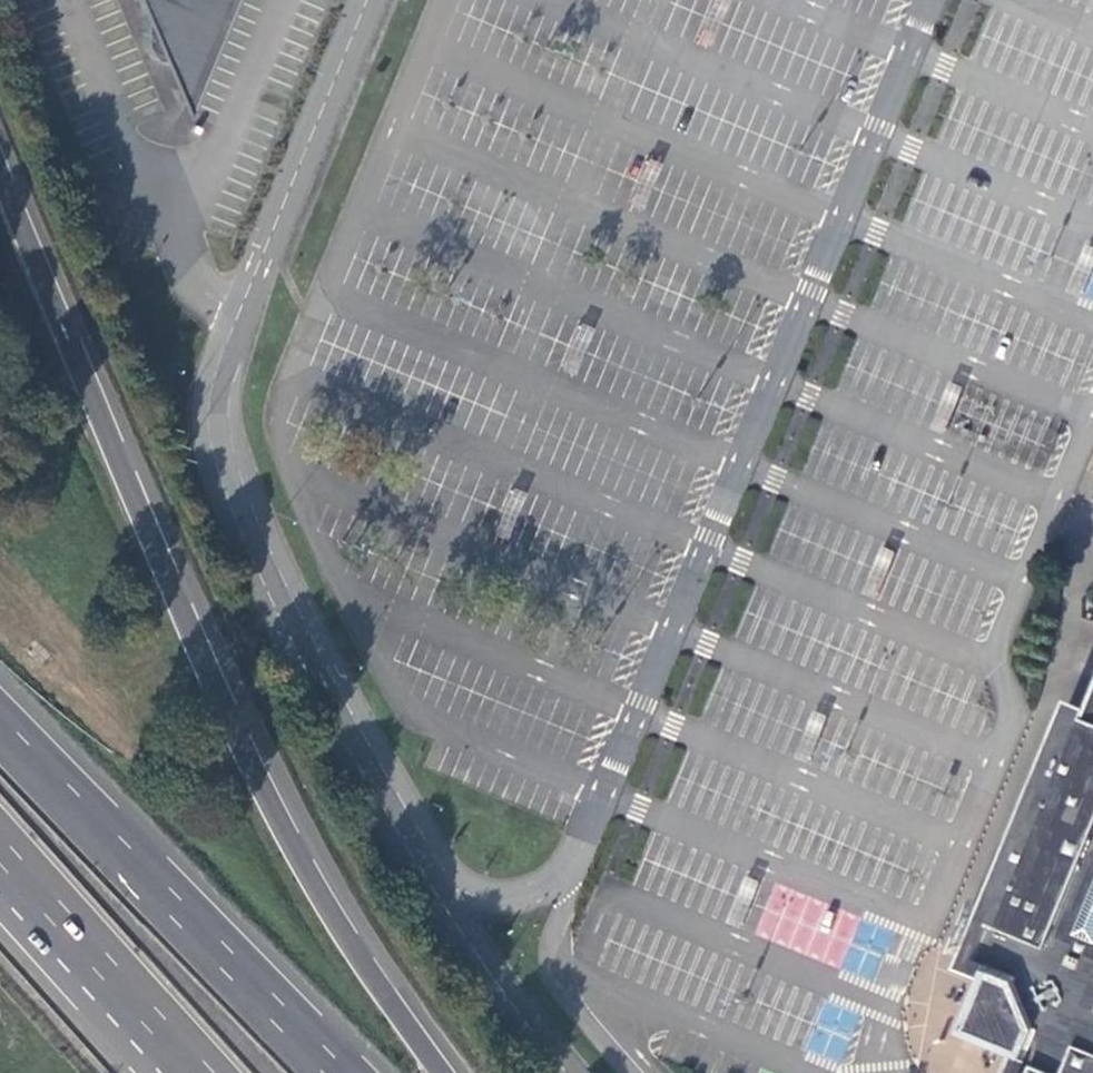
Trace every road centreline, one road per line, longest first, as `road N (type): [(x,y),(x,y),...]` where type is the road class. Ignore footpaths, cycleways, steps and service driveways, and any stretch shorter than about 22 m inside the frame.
road 1 (trunk): [(441,1072),(356,956),(228,724),(0,172)]
road 2 (trunk): [(330,1072),(0,728)]
road 3 (trunk): [(0,853),(199,1072)]
road 4 (trunk): [(0,886),(188,1072)]

